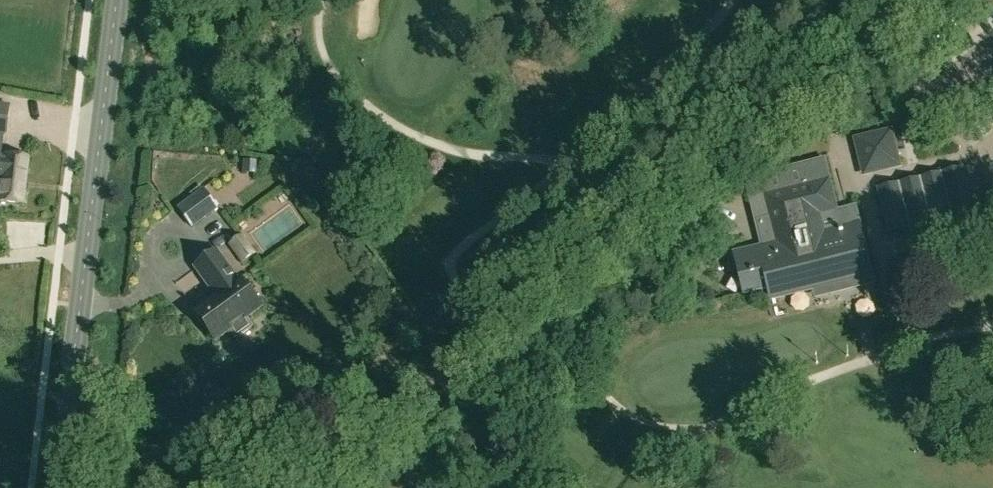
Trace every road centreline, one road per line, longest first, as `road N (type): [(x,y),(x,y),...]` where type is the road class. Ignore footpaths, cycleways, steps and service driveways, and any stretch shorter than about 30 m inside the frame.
road 1 (unclassified): [(559,279),(573,347),(605,394),(640,423),(673,429),(702,431),(926,331),(992,320)]
road 2 (tertiary): [(62,487),(116,0)]
road 3 (unclassified): [(275,487),(559,279)]
road 4 (unclassified): [(559,279),(810,92)]
road 5 (unclassified): [(992,193),(951,139),(914,117),(881,100),(810,92)]
road 6 (unclassified): [(810,92),(938,0)]

